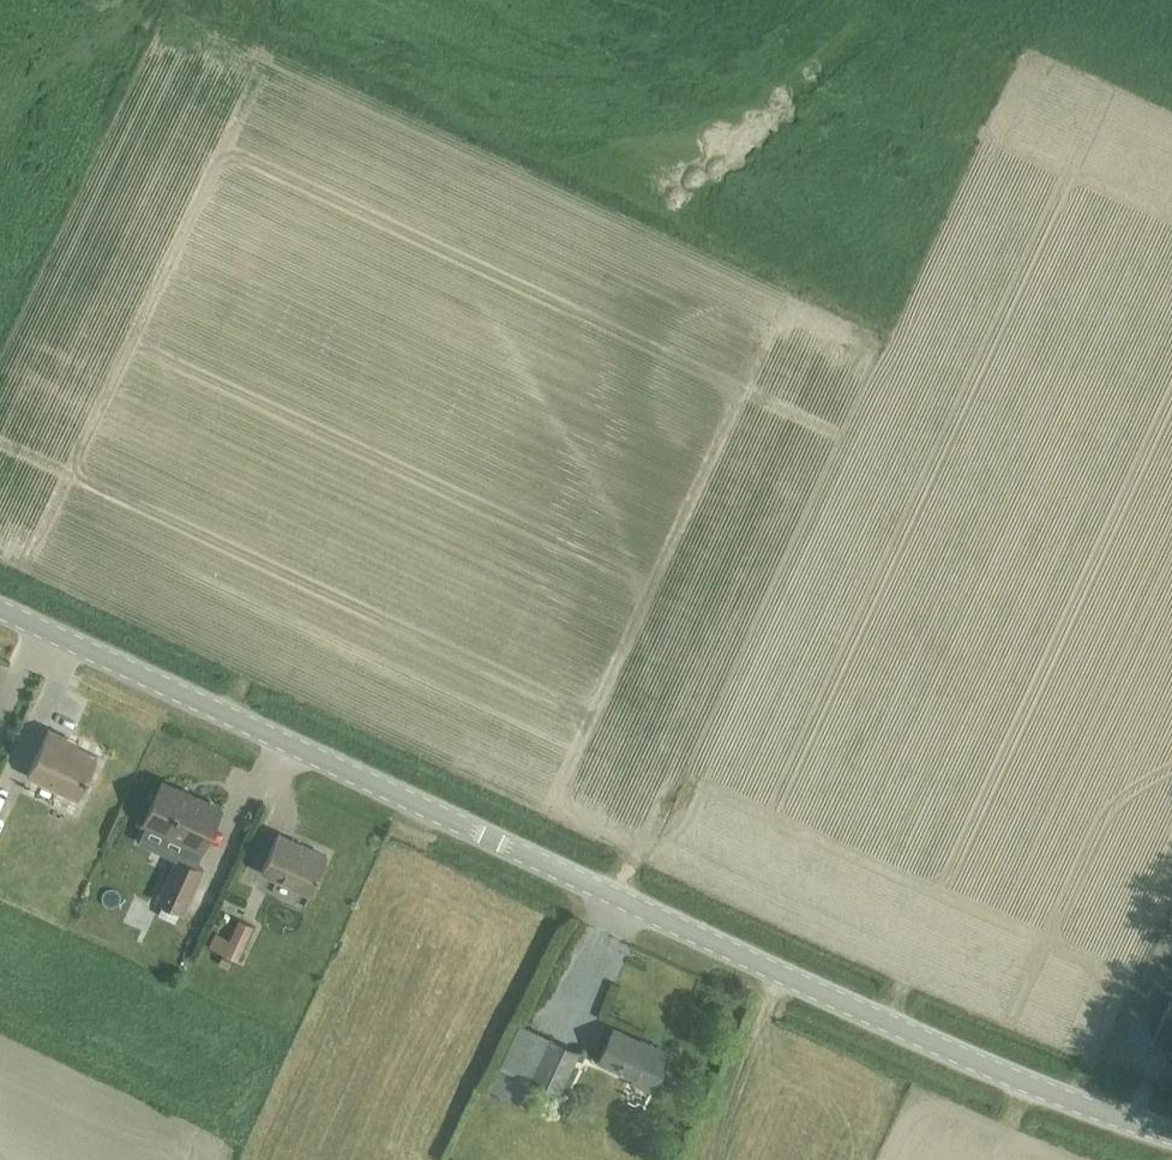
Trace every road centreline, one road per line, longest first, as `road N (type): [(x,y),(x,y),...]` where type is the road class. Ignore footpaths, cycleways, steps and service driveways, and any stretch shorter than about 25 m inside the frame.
road 1 (unclassified): [(1171,1136),(877,1026),(0,615)]

